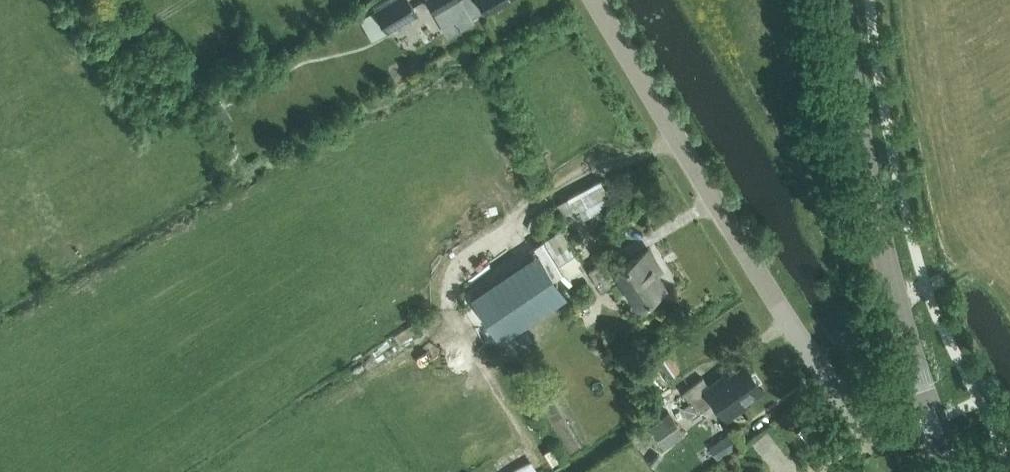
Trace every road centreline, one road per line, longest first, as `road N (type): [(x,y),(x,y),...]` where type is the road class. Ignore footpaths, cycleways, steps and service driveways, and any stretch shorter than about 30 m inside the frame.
road 1 (unclassified): [(932,422),(851,418),(589,0)]
road 2 (tertiary): [(932,422),(896,307),(840,0)]

